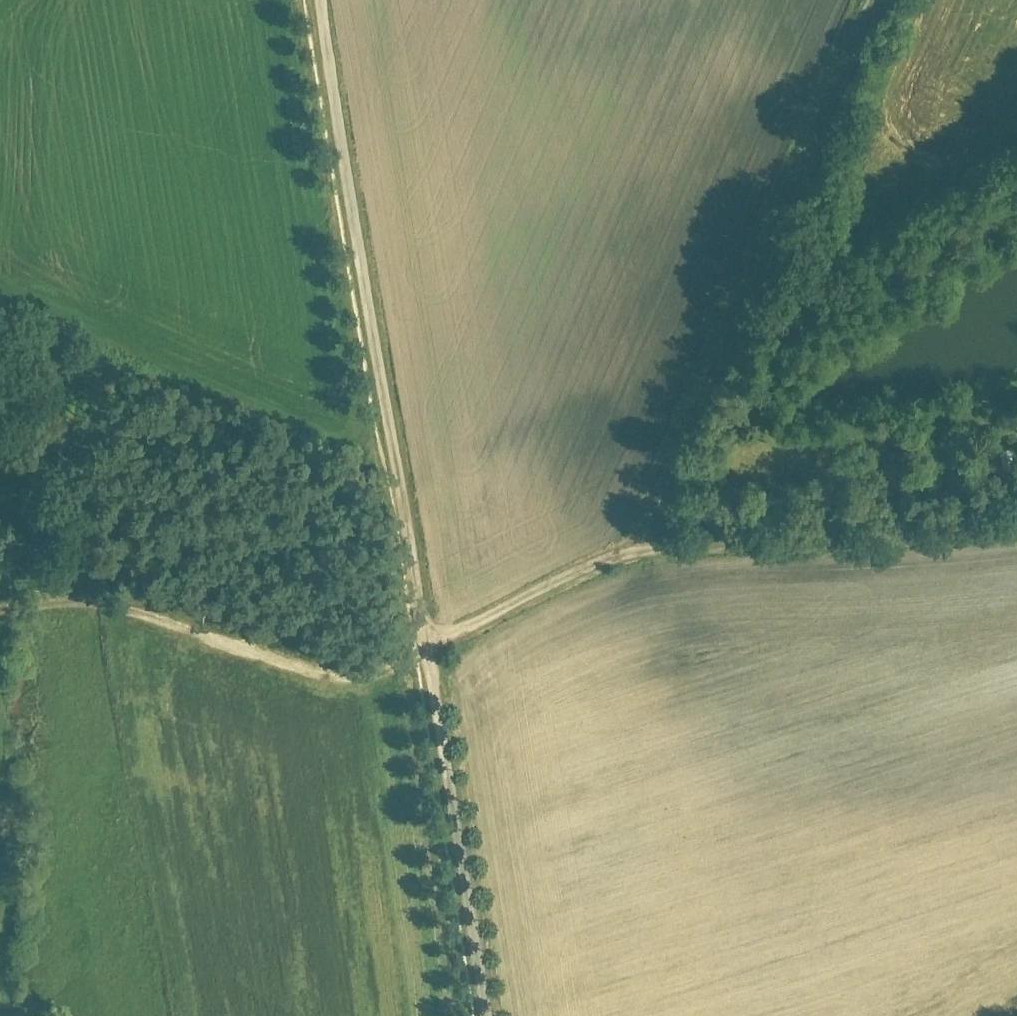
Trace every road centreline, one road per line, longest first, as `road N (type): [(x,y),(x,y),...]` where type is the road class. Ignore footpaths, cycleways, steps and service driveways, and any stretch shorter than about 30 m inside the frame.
road 1 (track): [(1016,530),(906,542),(759,541),(604,562),(404,664),(345,678),(179,619),(0,604)]
road 2 (track): [(484,1015),(318,0)]

